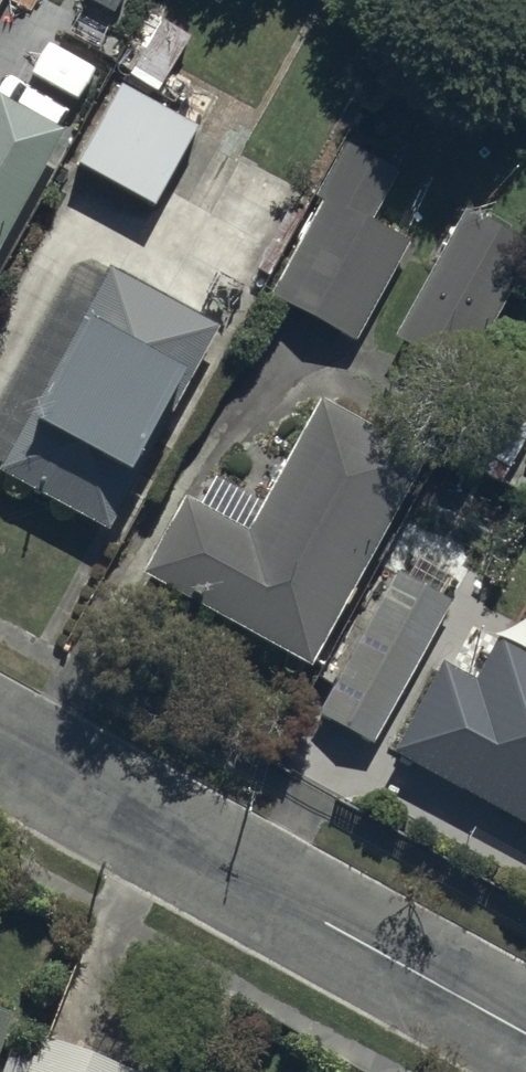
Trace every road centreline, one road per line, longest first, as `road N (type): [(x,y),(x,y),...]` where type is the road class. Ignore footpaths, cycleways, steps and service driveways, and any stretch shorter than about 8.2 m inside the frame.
road 1 (residential): [(525,1032),(0,741)]

